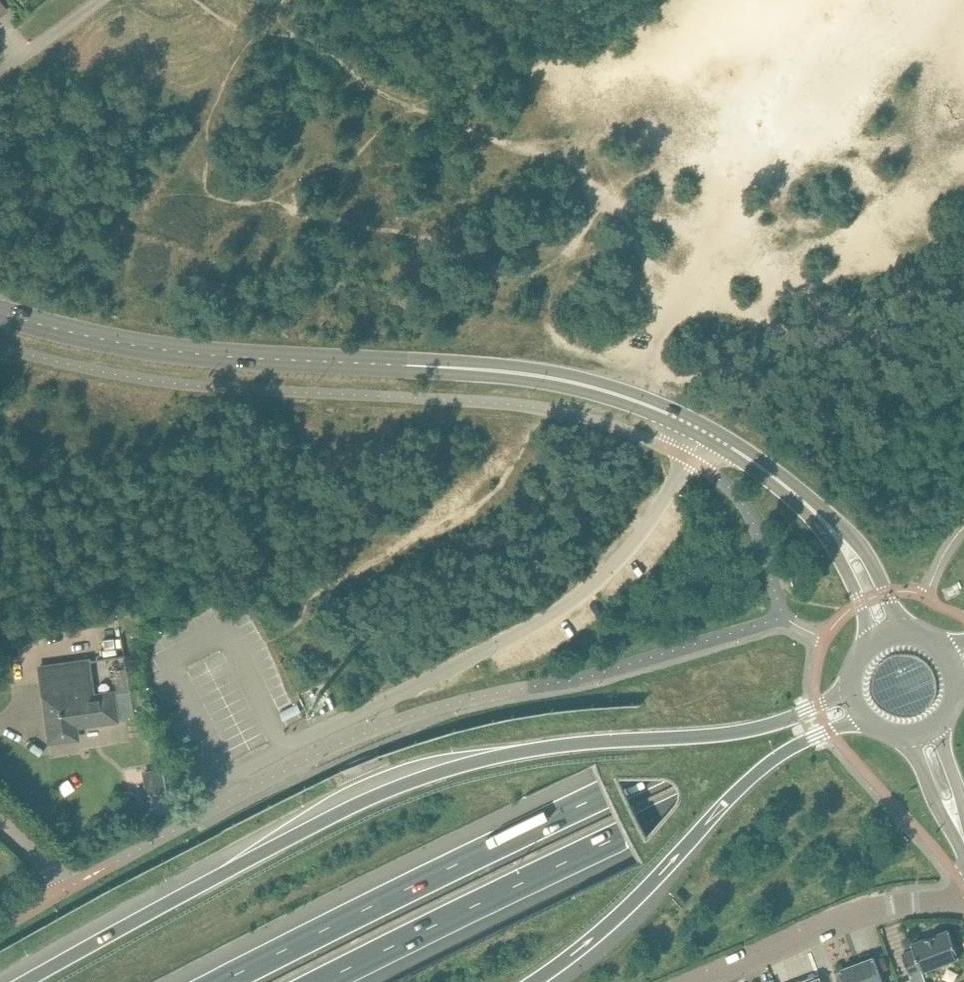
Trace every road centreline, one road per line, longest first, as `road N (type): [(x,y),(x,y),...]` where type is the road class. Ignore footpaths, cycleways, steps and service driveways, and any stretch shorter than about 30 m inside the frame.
road 1 (motorway): [(854,682),(755,730),(518,754),(421,779),(266,850),(30,981)]
road 2 (secondary): [(826,524),(705,432),(578,383),(497,371),(151,348),(0,311)]
road 3 (motorway): [(963,636),(608,792),(223,981)]
road 4 (motorway): [(326,981),(628,833),(963,686)]
road 5 (motorway): [(535,981),(622,913),(752,775),(800,743),(870,721)]
road 6 (residential): [(700,981),(878,910),(963,897)]
road 7 (residential): [(0,925),(68,889),(0,815)]
road 8 (secondary): [(912,631),(869,557),(826,524)]
road 9 (tertiary): [(897,735),(963,851)]
road 10 (secondary): [(826,524),(870,645)]
road 11 (residential): [(100,0),(0,73)]

